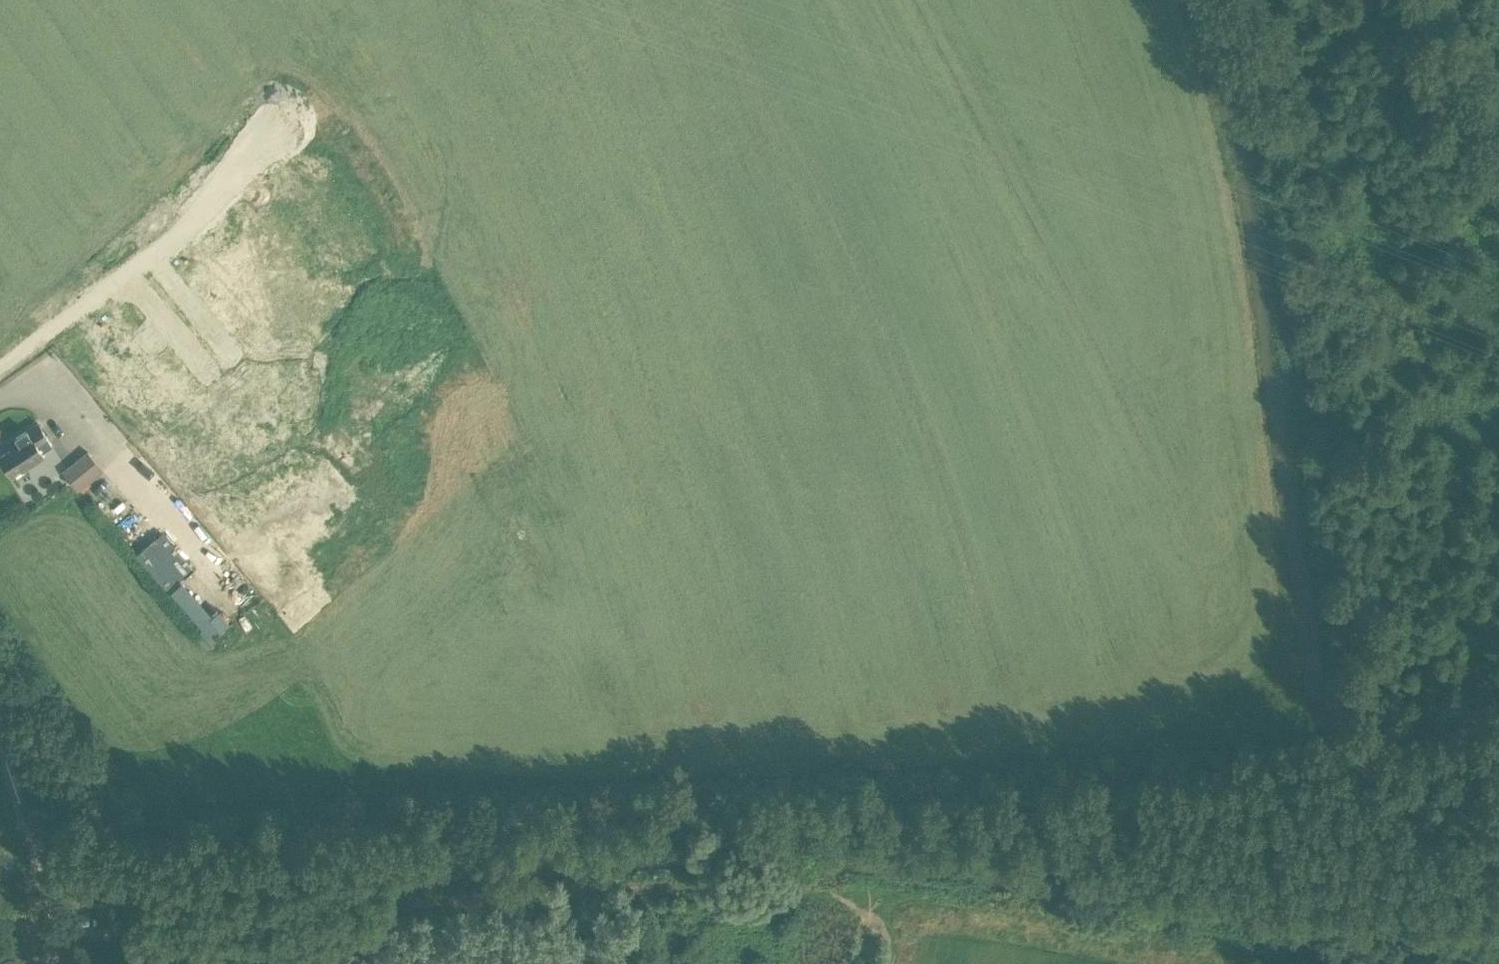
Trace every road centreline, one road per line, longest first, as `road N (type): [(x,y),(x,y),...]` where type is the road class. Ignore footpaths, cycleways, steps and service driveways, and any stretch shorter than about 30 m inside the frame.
road 1 (track): [(60,945),(176,922),(645,887),(853,894)]
road 2 (tertiary): [(63,963),(49,885),(0,729)]

